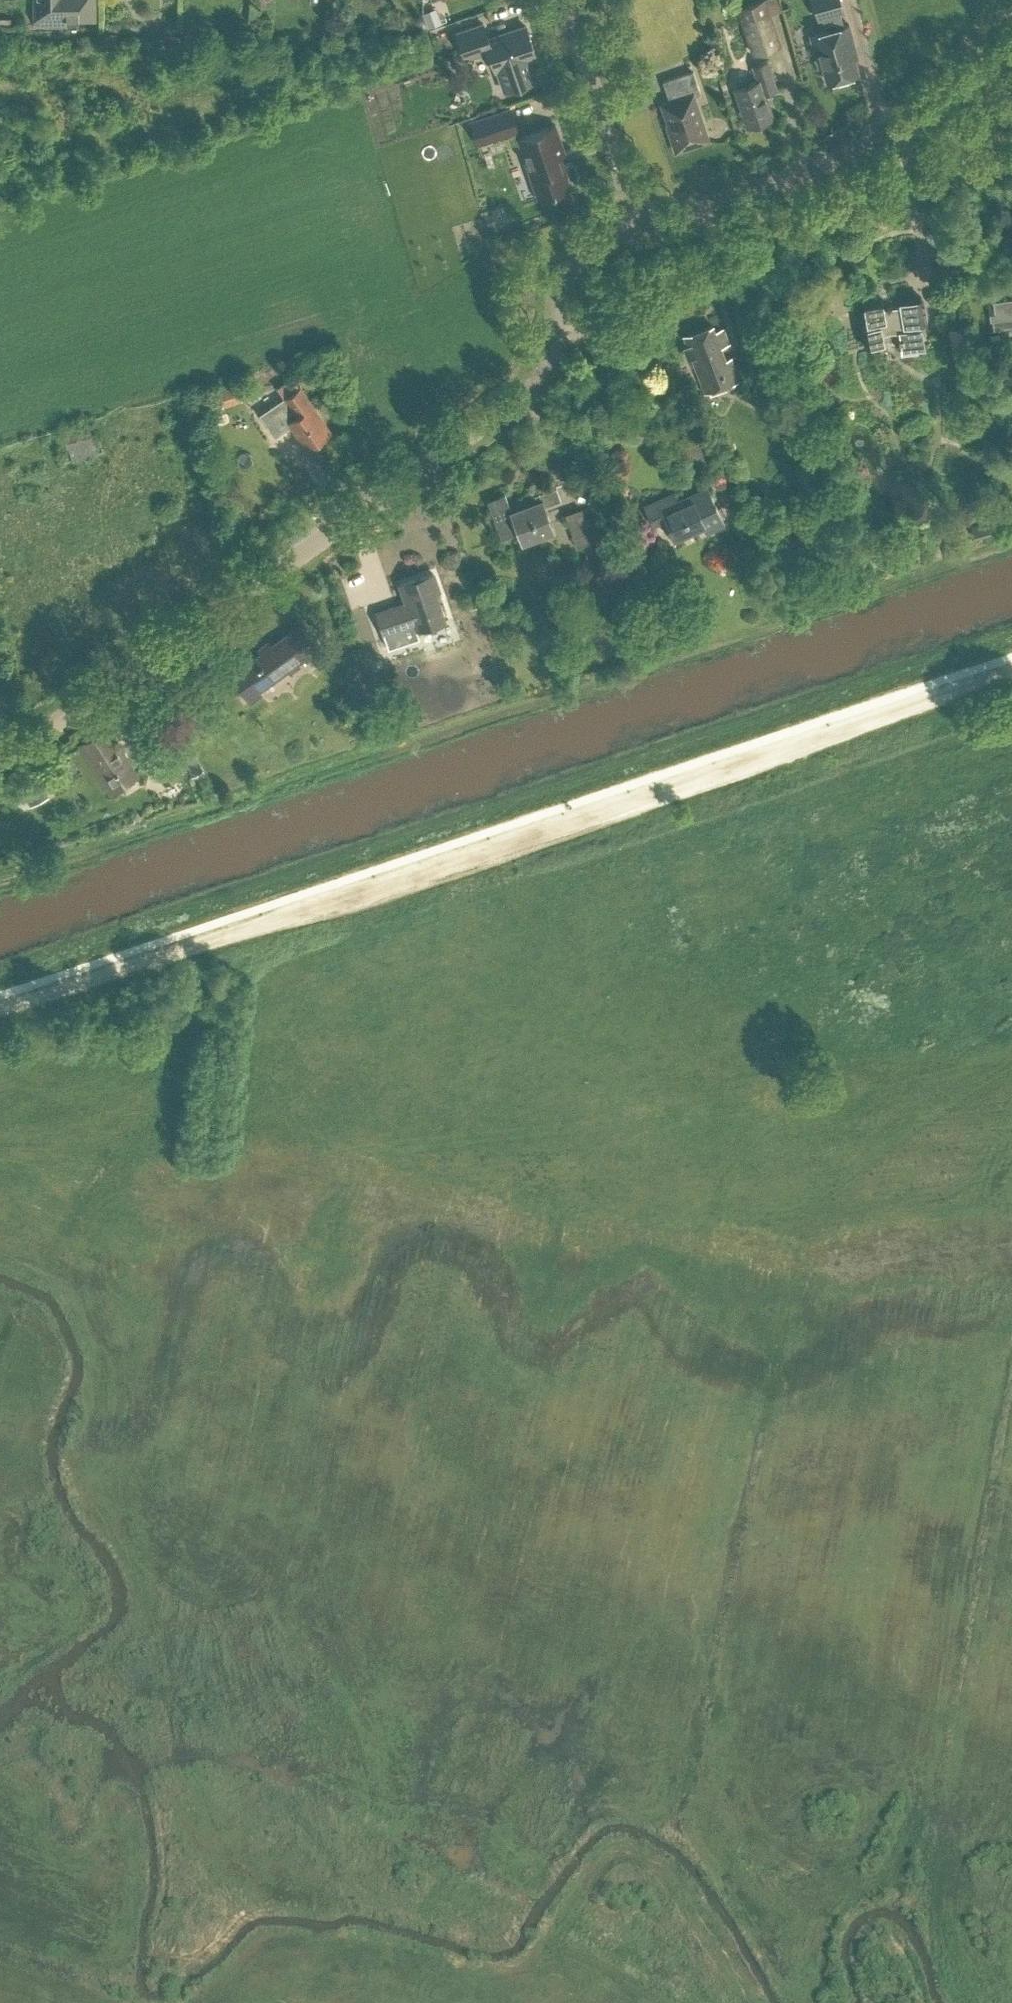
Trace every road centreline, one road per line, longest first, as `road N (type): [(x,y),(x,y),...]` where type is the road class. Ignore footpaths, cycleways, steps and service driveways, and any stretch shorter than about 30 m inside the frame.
road 1 (track): [(0,1008),(1011,669)]
road 2 (tertiary): [(0,752),(549,369),(567,261),(640,222)]
road 3 (tertiary): [(640,222),(792,176),(893,126),(1011,42)]
road 4 (residential): [(640,222),(563,0)]

